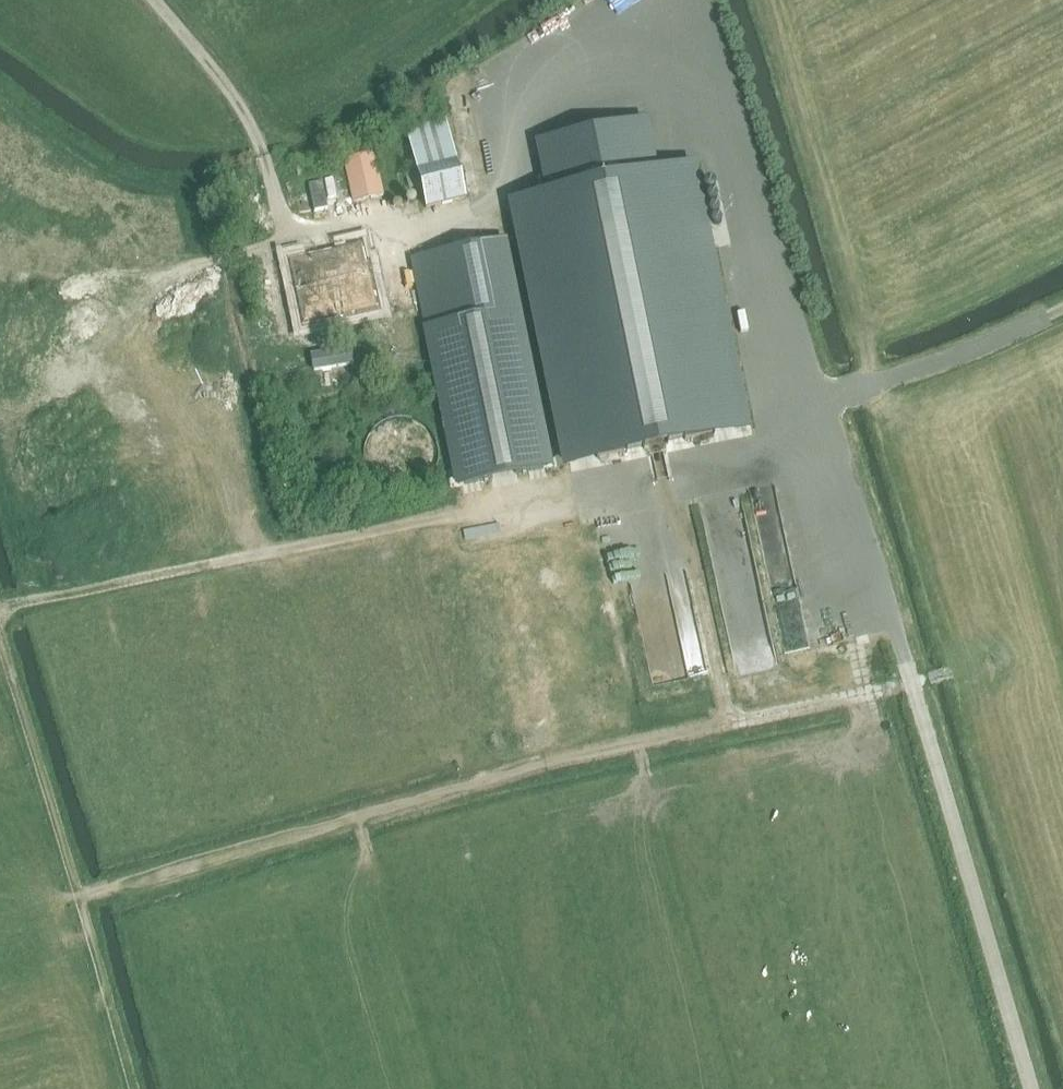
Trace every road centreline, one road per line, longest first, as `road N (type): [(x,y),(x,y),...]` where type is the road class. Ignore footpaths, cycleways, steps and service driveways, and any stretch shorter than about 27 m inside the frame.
road 1 (track): [(951,672),(576,756),(83,894)]
road 2 (track): [(0,609),(837,427)]
road 3 (track): [(828,398),(779,377),(684,44),(500,137),(506,186),(429,215)]
road 4 (track): [(135,1088),(0,611)]
road 5 (track): [(914,683),(1030,1088)]
road 6 (track): [(866,381),(764,0)]
road 7 (track): [(914,683),(828,398)]
road 8 (track): [(260,142),(289,245),(429,215)]
road 9 (track): [(866,381),(934,363),(1062,307)]

